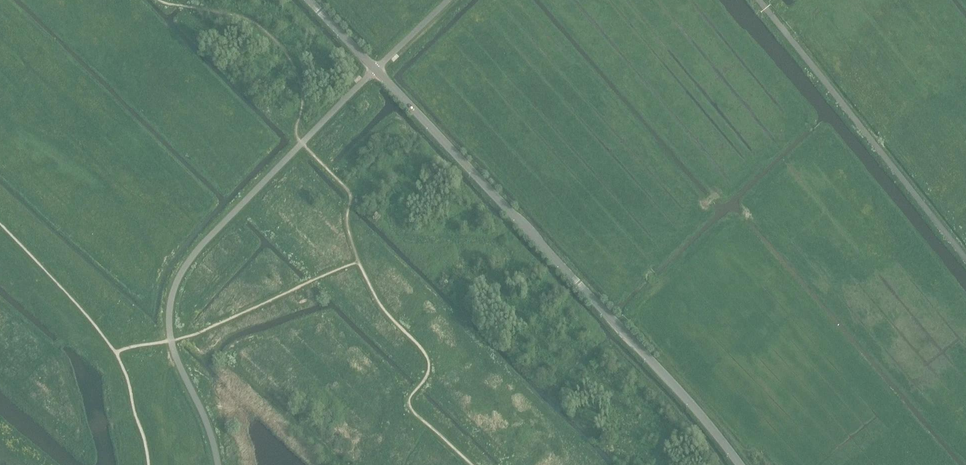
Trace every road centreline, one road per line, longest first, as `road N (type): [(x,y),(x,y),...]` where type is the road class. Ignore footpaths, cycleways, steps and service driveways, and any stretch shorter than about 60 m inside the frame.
road 1 (tertiary): [(739,464),(313,0)]
road 2 (unclassified): [(965,258),(760,0)]

